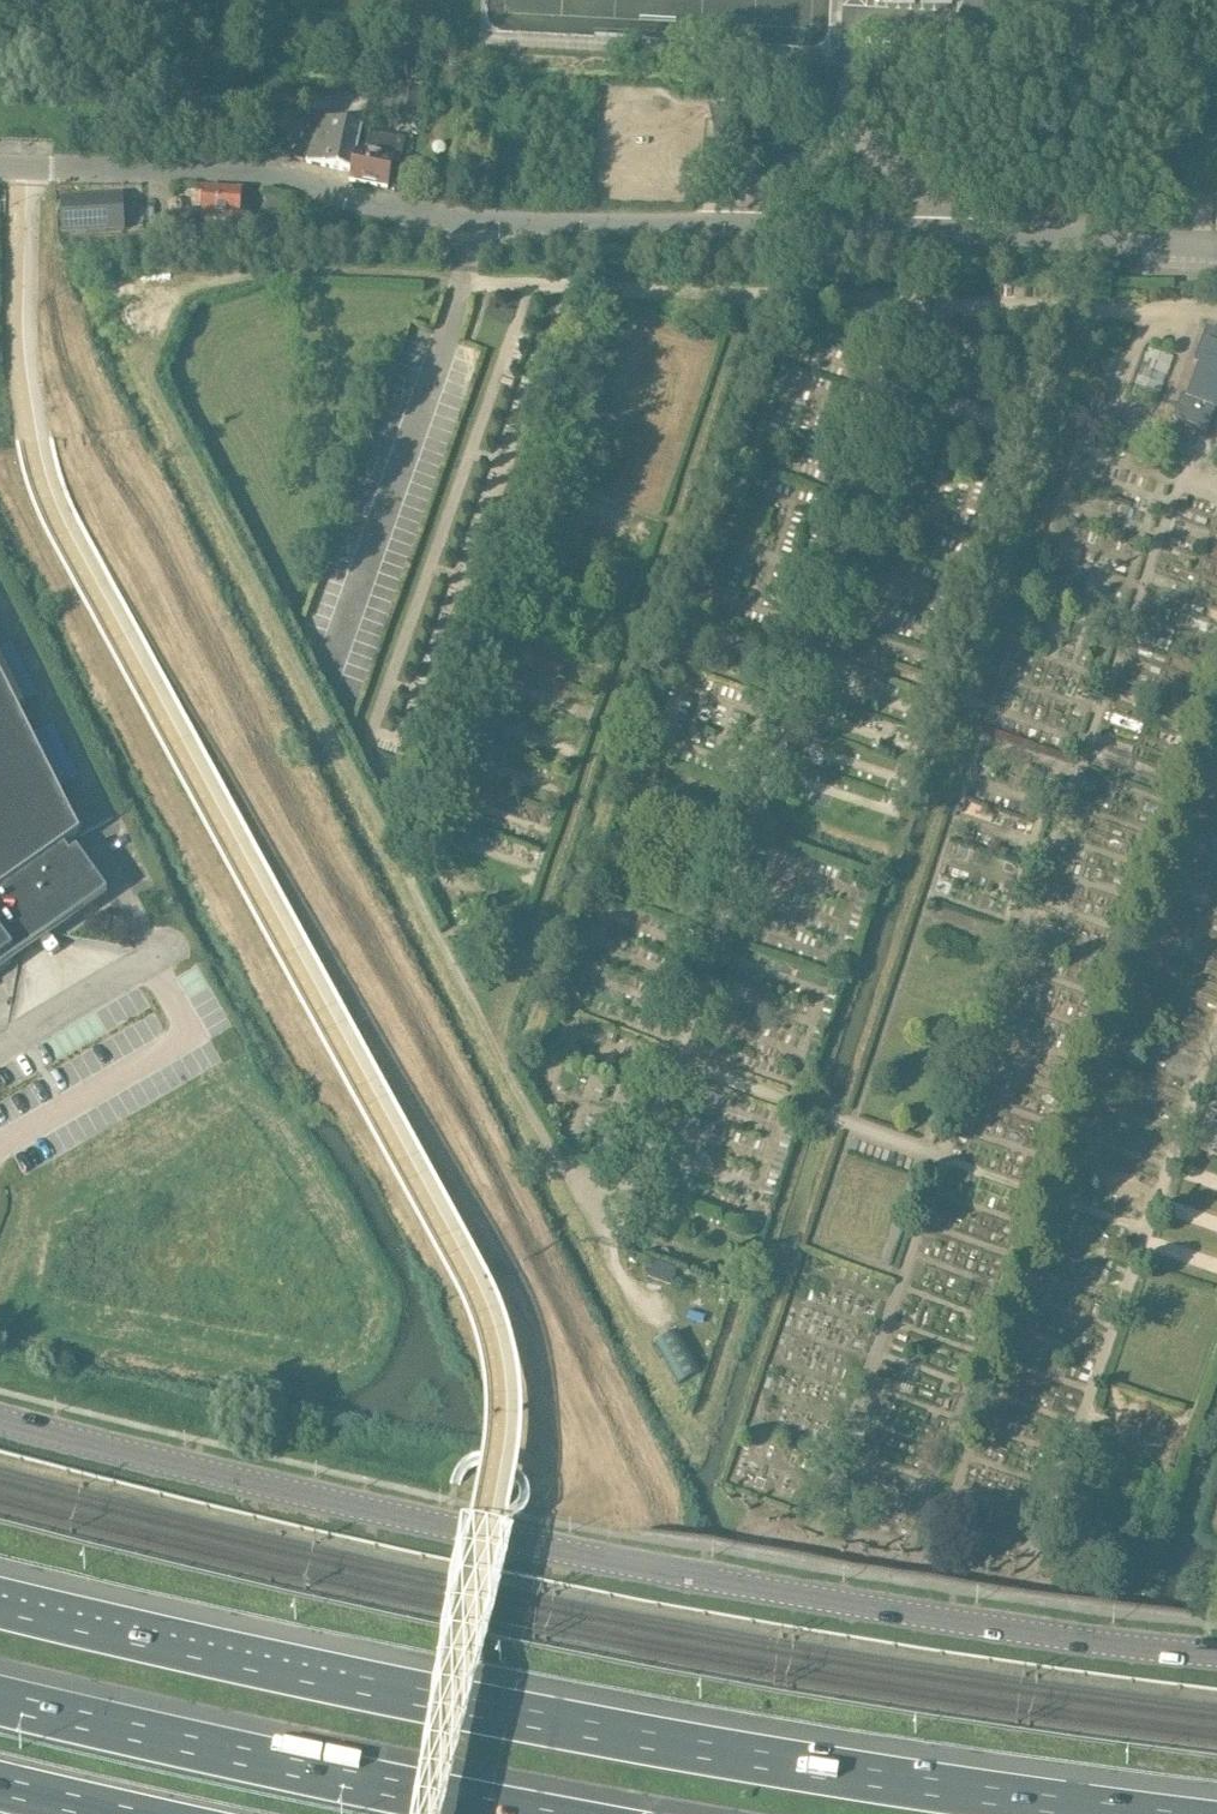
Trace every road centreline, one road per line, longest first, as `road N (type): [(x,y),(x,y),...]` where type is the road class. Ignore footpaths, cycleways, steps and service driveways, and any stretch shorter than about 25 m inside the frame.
road 1 (secondary): [(0,1421),(447,1525),(867,1607),(1216,1655)]
road 2 (unclassified): [(0,164),(254,173),(478,218),(1216,243)]
road 3 (motorway): [(1123,1813),(495,1713),(0,1603)]
road 4 (motorway): [(518,1813),(0,1699)]

